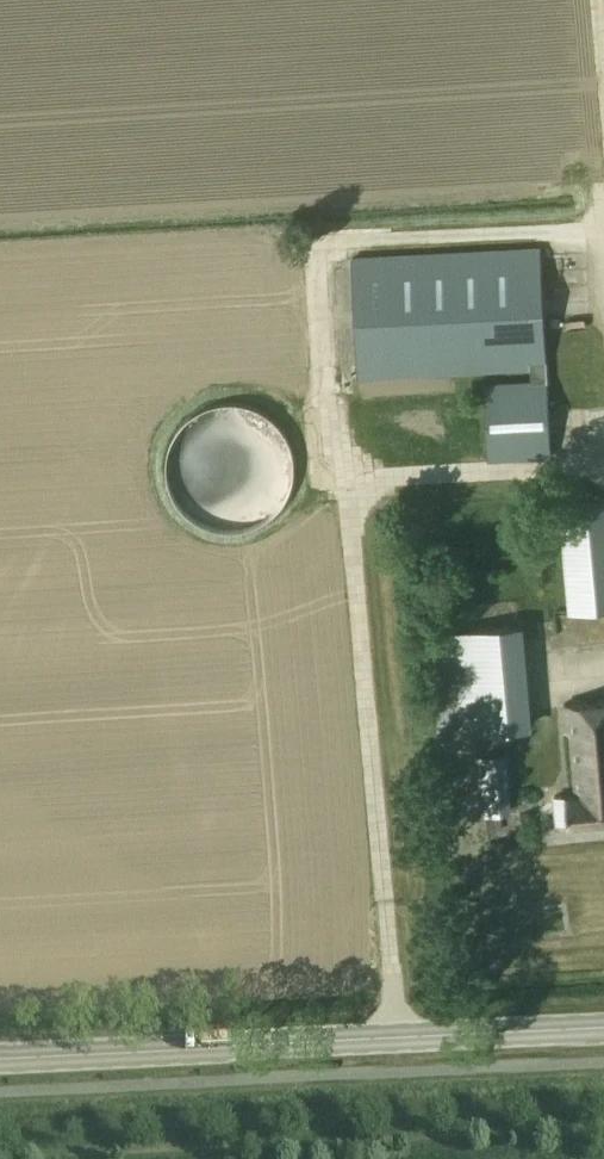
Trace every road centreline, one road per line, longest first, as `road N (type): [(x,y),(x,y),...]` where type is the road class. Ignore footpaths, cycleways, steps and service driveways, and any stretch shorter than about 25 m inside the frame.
road 1 (secondary): [(0,1059),(603,1029)]

